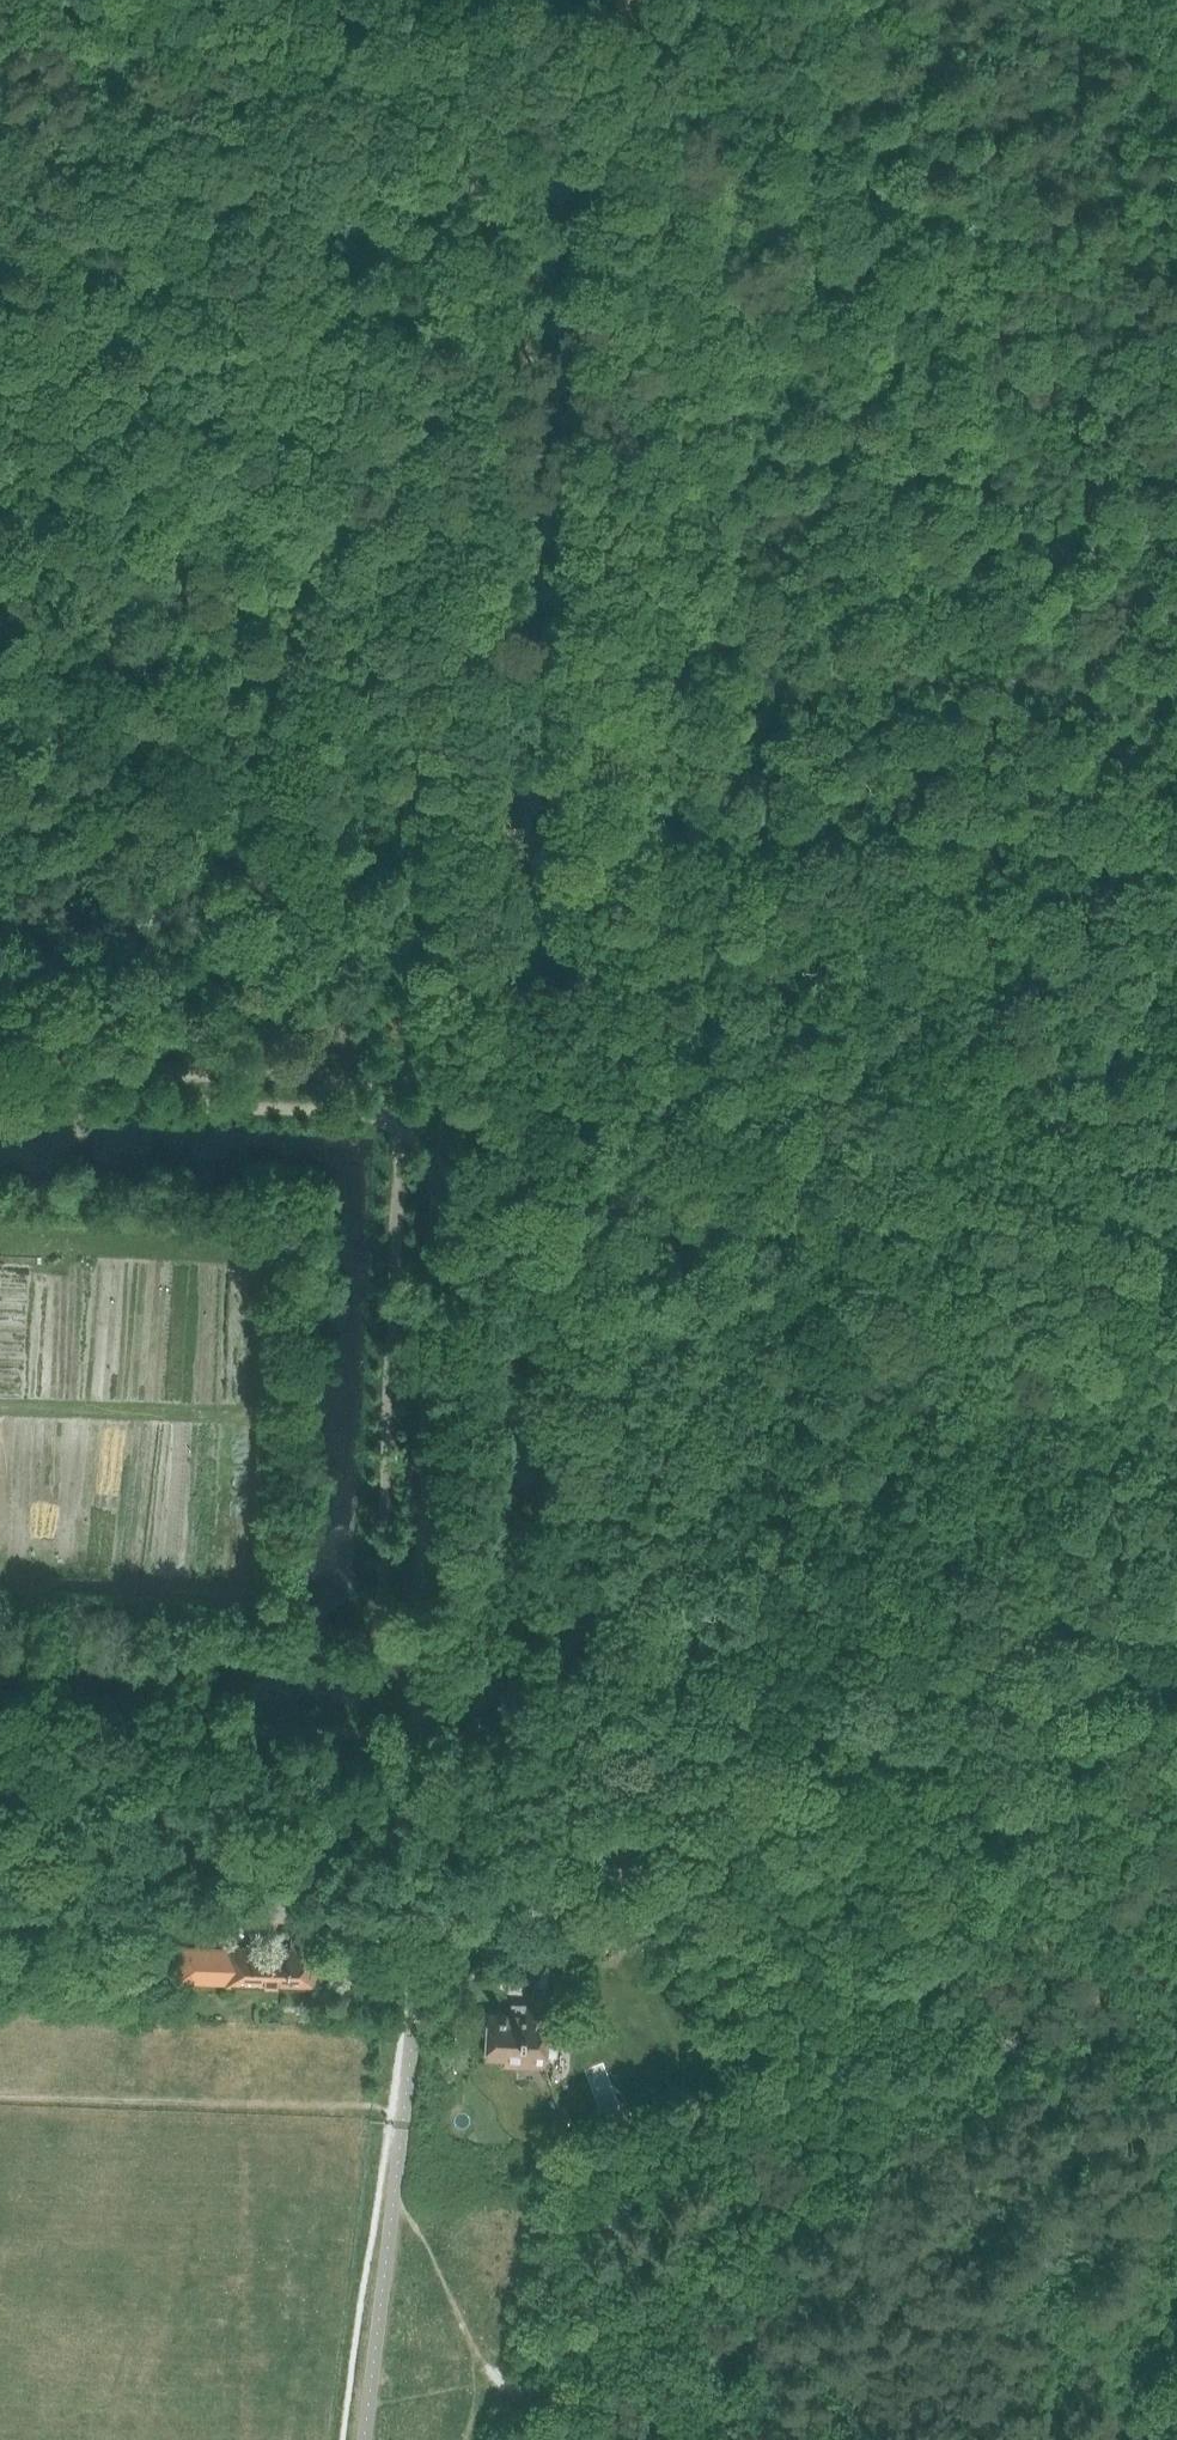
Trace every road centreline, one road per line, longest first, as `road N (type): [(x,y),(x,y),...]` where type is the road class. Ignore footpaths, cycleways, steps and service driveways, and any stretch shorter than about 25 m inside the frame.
road 1 (unclassified): [(415,1918),(529,1908),(601,1884),(1176,1578)]
road 2 (unclassified): [(0,595),(207,390),(236,325),(288,148),(349,56),(407,0)]
road 3 (unclassified): [(415,1918),(0,1901)]

